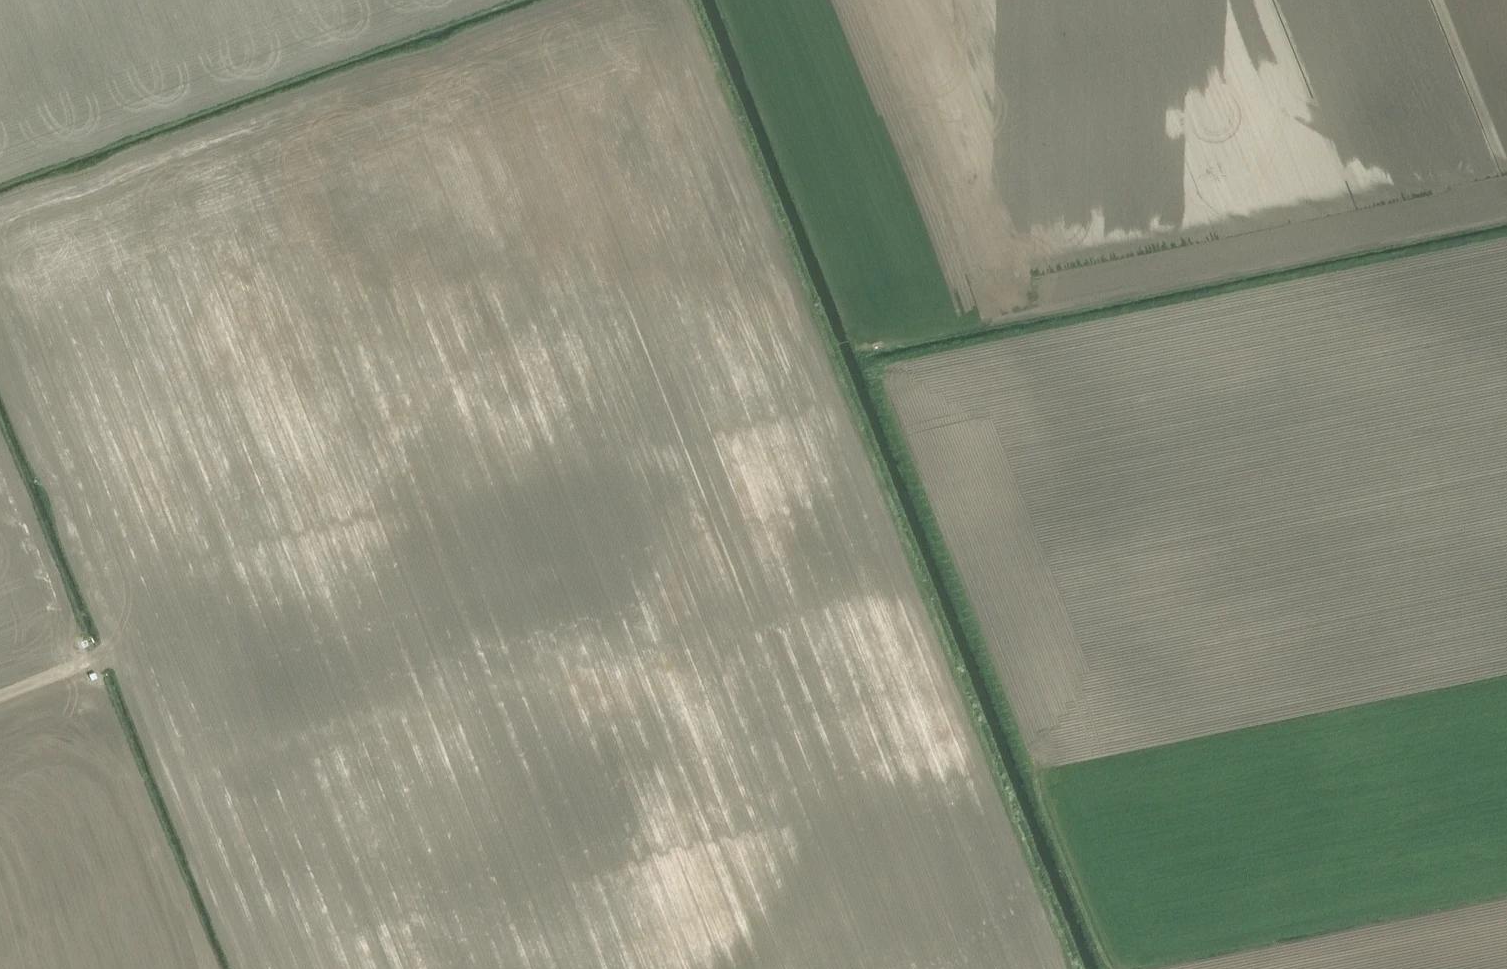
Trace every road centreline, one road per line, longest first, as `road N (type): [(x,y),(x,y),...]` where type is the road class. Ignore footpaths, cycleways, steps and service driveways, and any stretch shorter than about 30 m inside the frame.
road 1 (track): [(120,640),(113,654),(0,700)]

